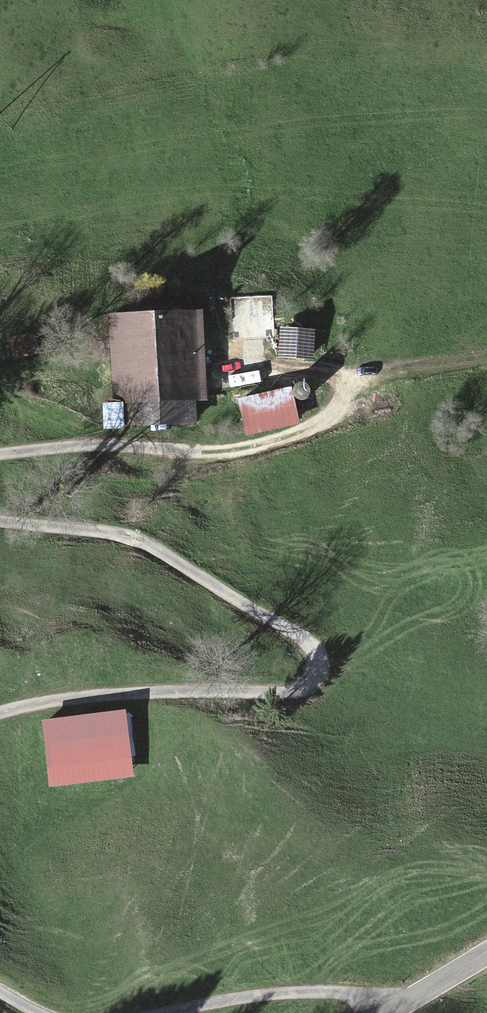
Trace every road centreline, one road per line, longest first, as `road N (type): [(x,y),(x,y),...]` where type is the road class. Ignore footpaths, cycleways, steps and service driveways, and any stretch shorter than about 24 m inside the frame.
road 1 (track): [(0,519),(115,532),(155,546),(309,639),(324,665),(319,684),(299,693),(112,693),(0,713)]
road 2 (track): [(0,395),(102,446),(215,450),(309,431),(344,395),(343,379),(329,372),(234,371)]
road 3 (track): [(175,1012),(295,994),(403,1004)]
road 4 (track): [(345,383),(486,356)]

